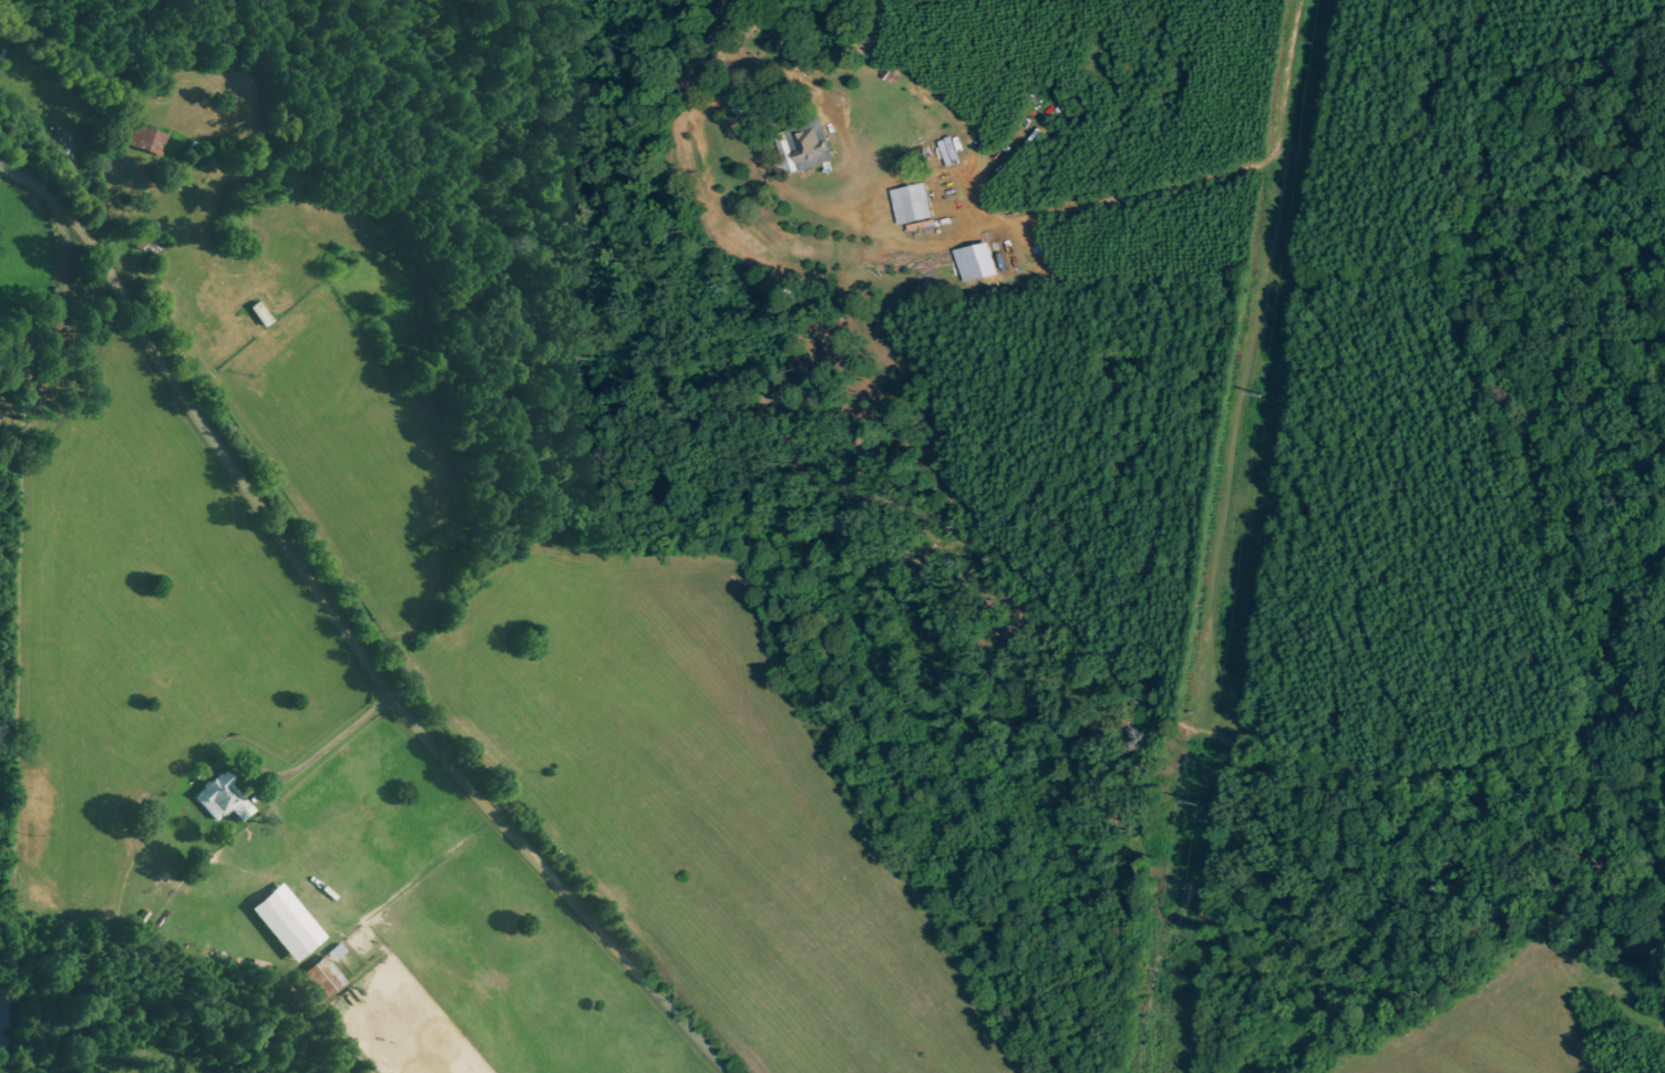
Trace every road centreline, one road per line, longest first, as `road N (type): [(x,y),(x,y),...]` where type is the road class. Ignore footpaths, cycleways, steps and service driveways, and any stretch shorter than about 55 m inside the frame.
road 1 (residential): [(661,1072),(287,568),(121,313),(0,165)]
road 2 (residential): [(756,208),(711,103),(728,0)]

